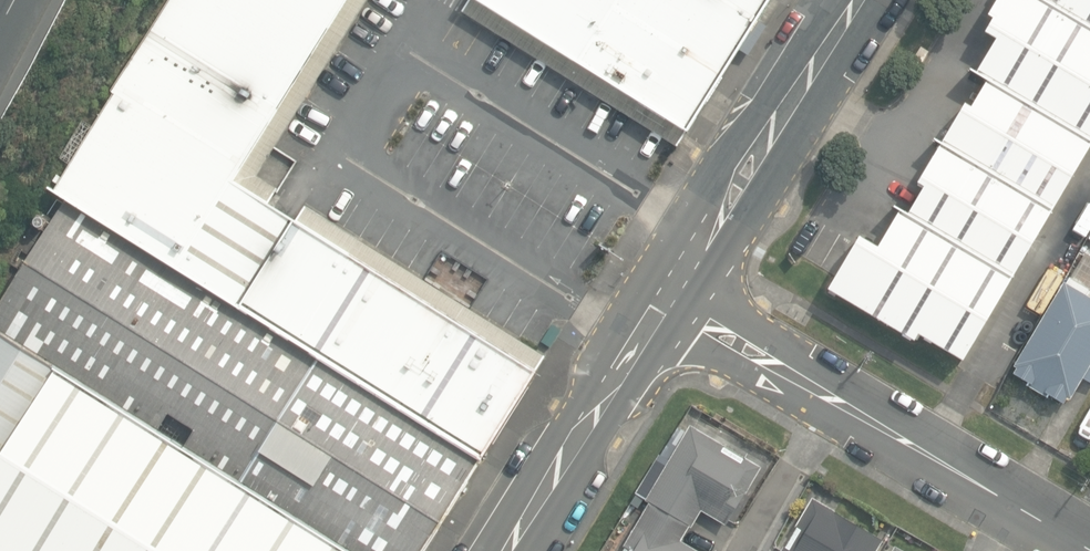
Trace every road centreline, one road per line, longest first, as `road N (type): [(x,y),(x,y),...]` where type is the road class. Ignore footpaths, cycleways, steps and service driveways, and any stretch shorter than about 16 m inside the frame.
road 1 (residential): [(673,291),(858,0)]
road 2 (residential): [(503,550),(673,291)]
road 3 (residential): [(834,386),(1089,537)]
road 4 (residential): [(744,550),(834,386)]
road 5 (residential): [(673,291),(834,386)]

